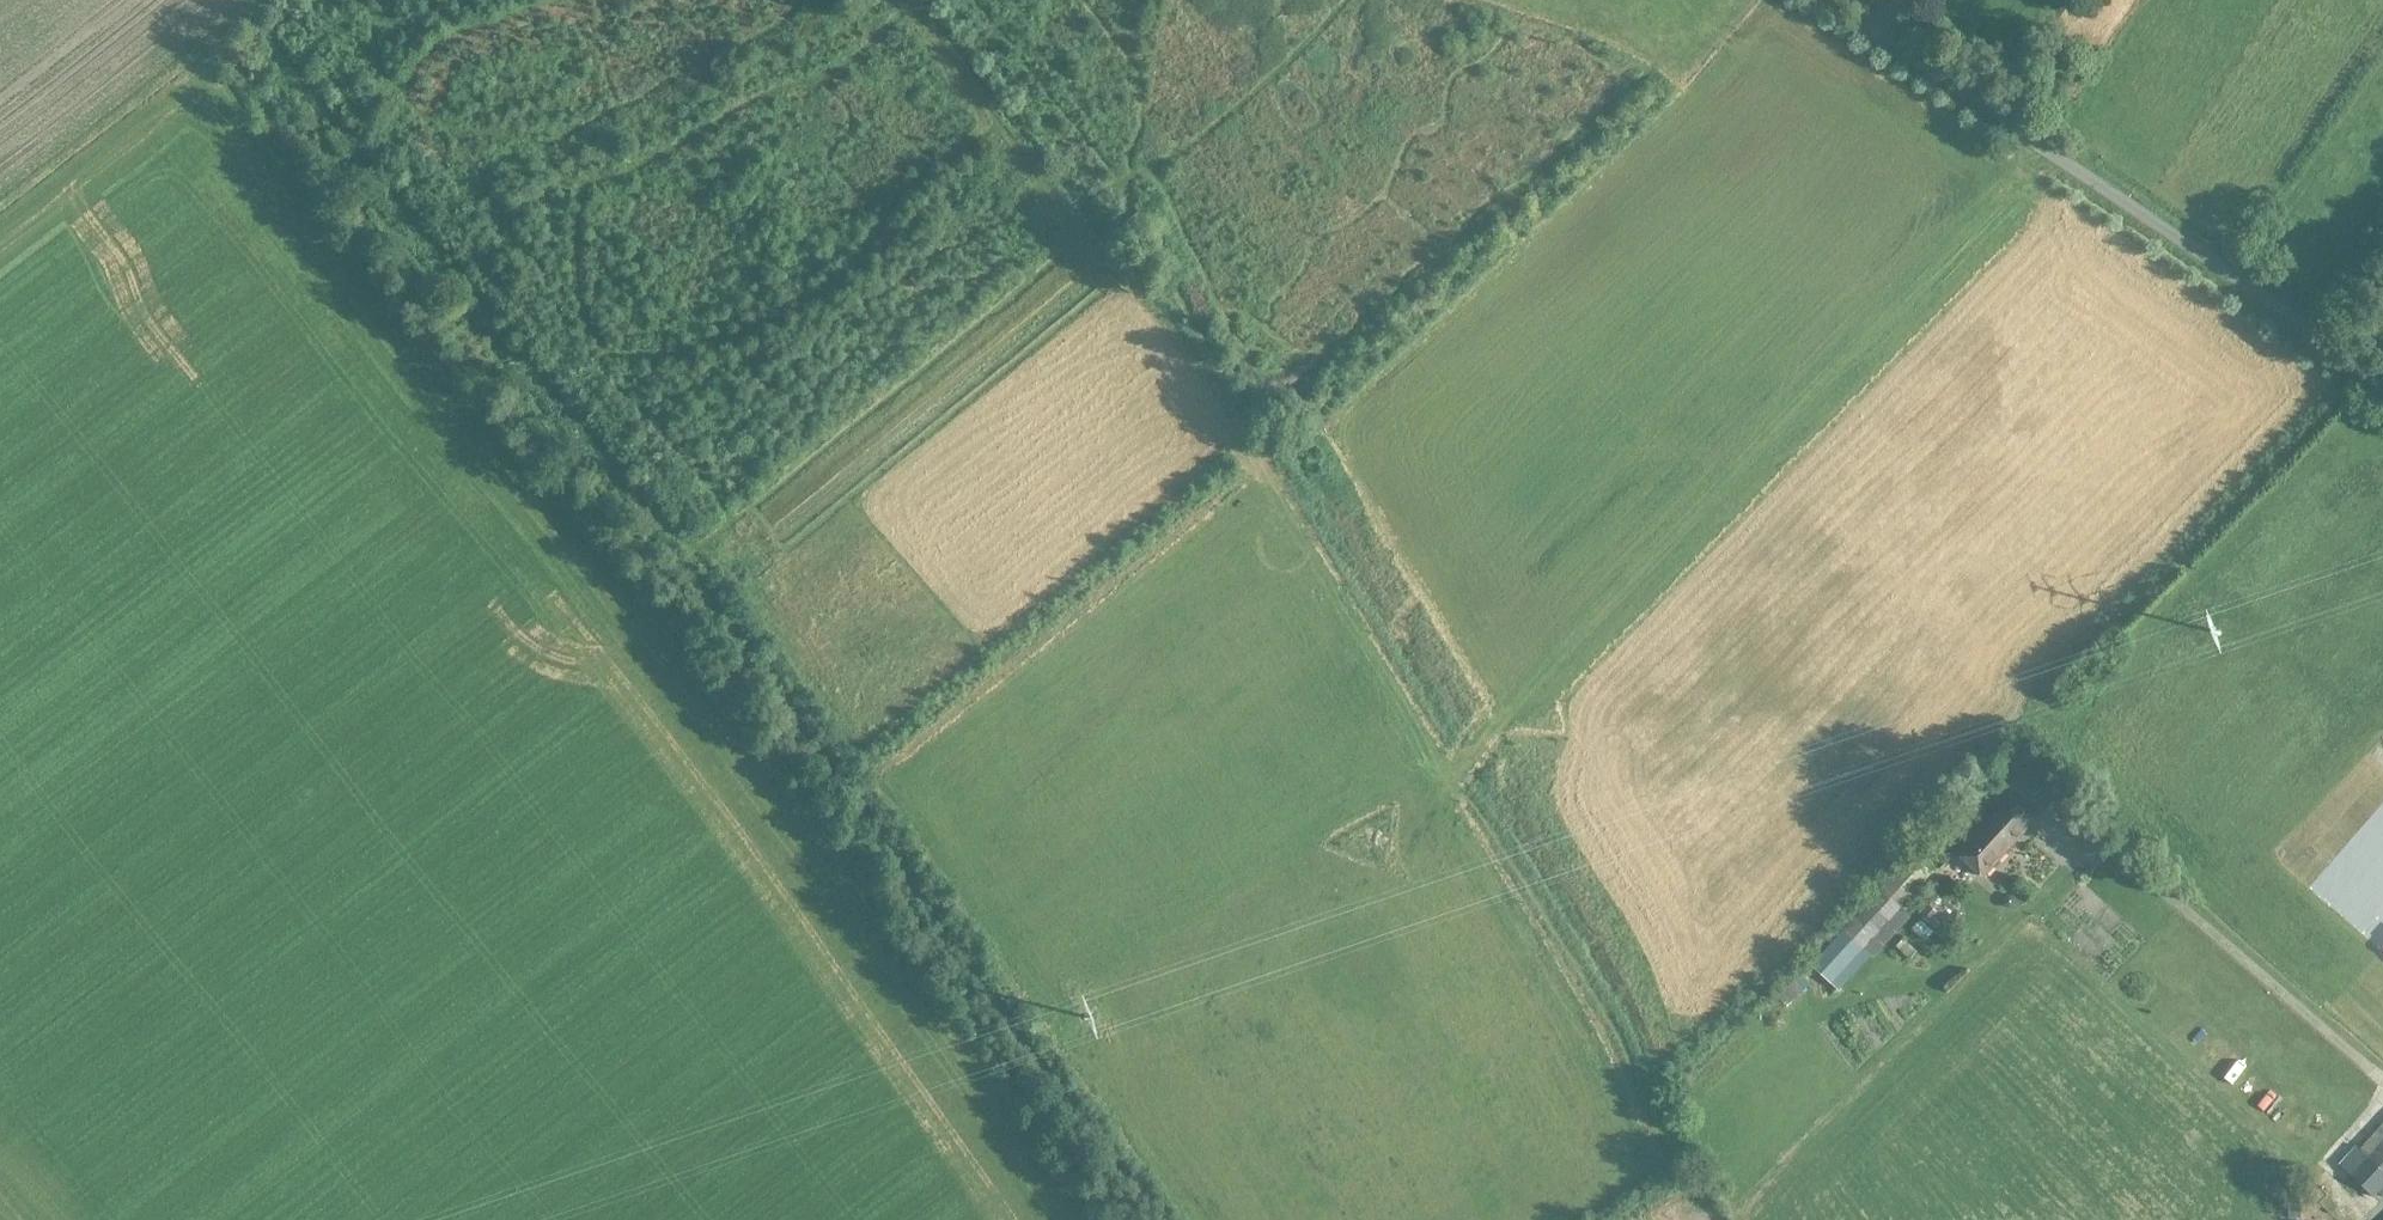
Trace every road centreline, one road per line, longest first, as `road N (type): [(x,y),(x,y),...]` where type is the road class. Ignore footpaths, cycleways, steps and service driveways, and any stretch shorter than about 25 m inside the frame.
road 1 (unclassified): [(2382,377),(1820,0)]

